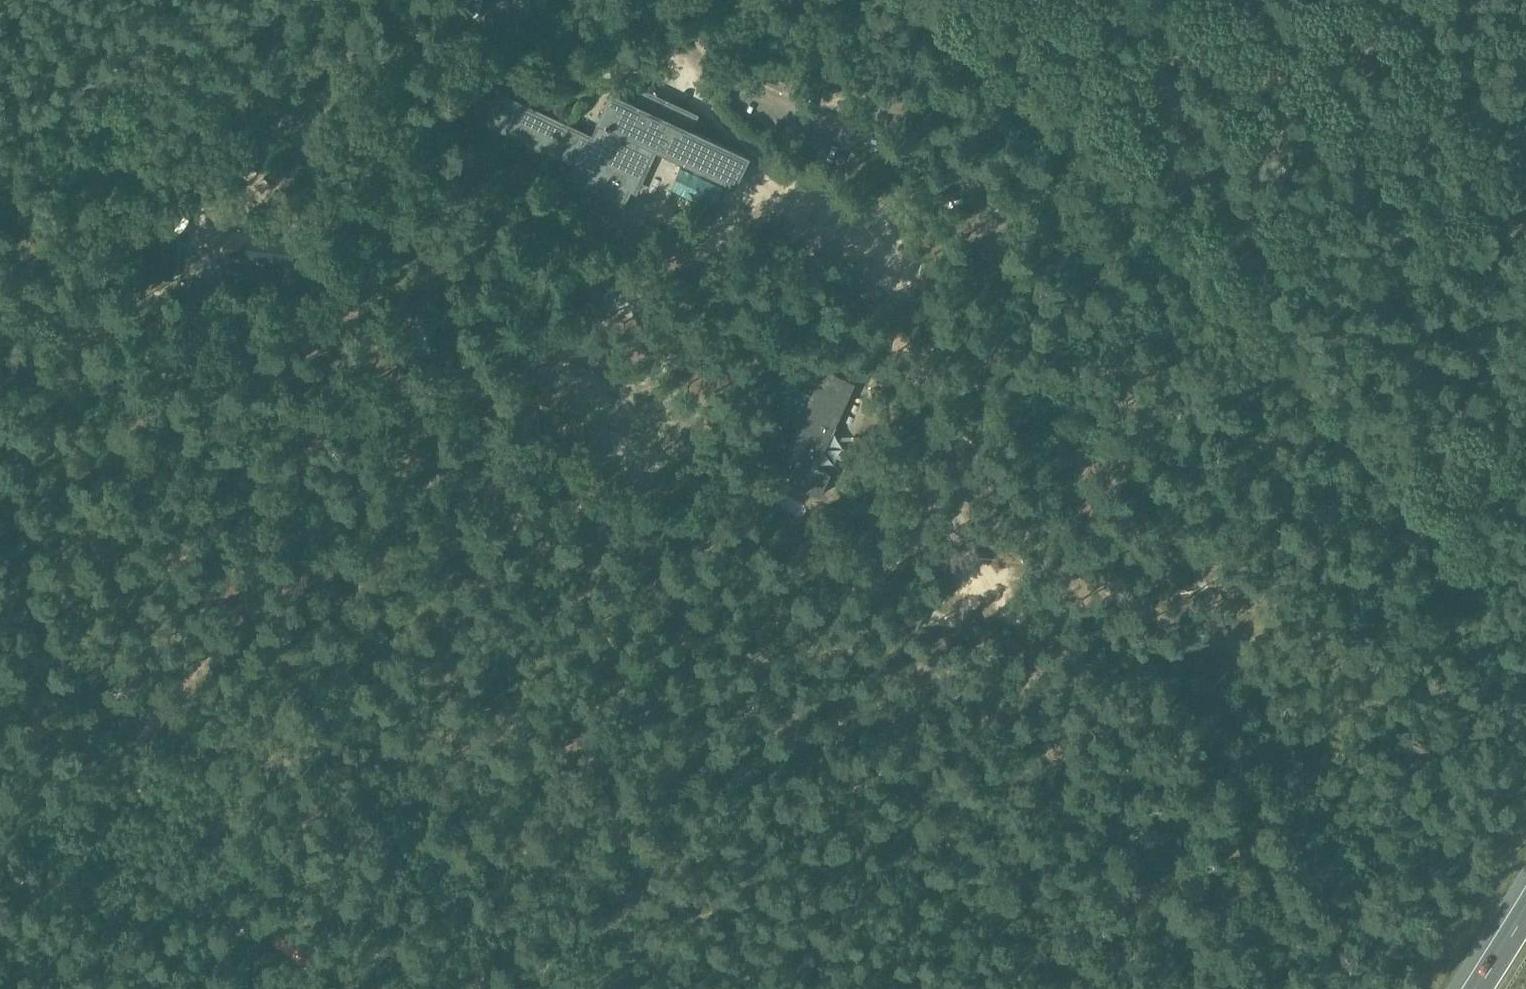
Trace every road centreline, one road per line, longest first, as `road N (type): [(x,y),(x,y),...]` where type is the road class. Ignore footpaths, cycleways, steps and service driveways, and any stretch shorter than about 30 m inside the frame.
road 1 (track): [(326,0),(351,43),(417,74),(636,78),(702,103),(760,159),(660,372),(540,401),(477,508),(428,544),(256,606)]
road 2 (track): [(1372,852),(851,0)]
road 3 (track): [(491,988),(0,191)]
road 4 (track): [(1242,647),(1126,638),(1083,646),(1003,694),(935,700),(724,765),(668,799),(625,909),(514,988)]
road 5 (track): [(1481,565),(1440,537),(916,0)]
road 6 (track): [(0,888),(39,874),(121,814),(133,791),(135,744),(256,606)]
road 7 (unclassified): [(0,137),(288,0)]
road 8 (track): [(256,988),(208,876),(161,813),(133,791)]

